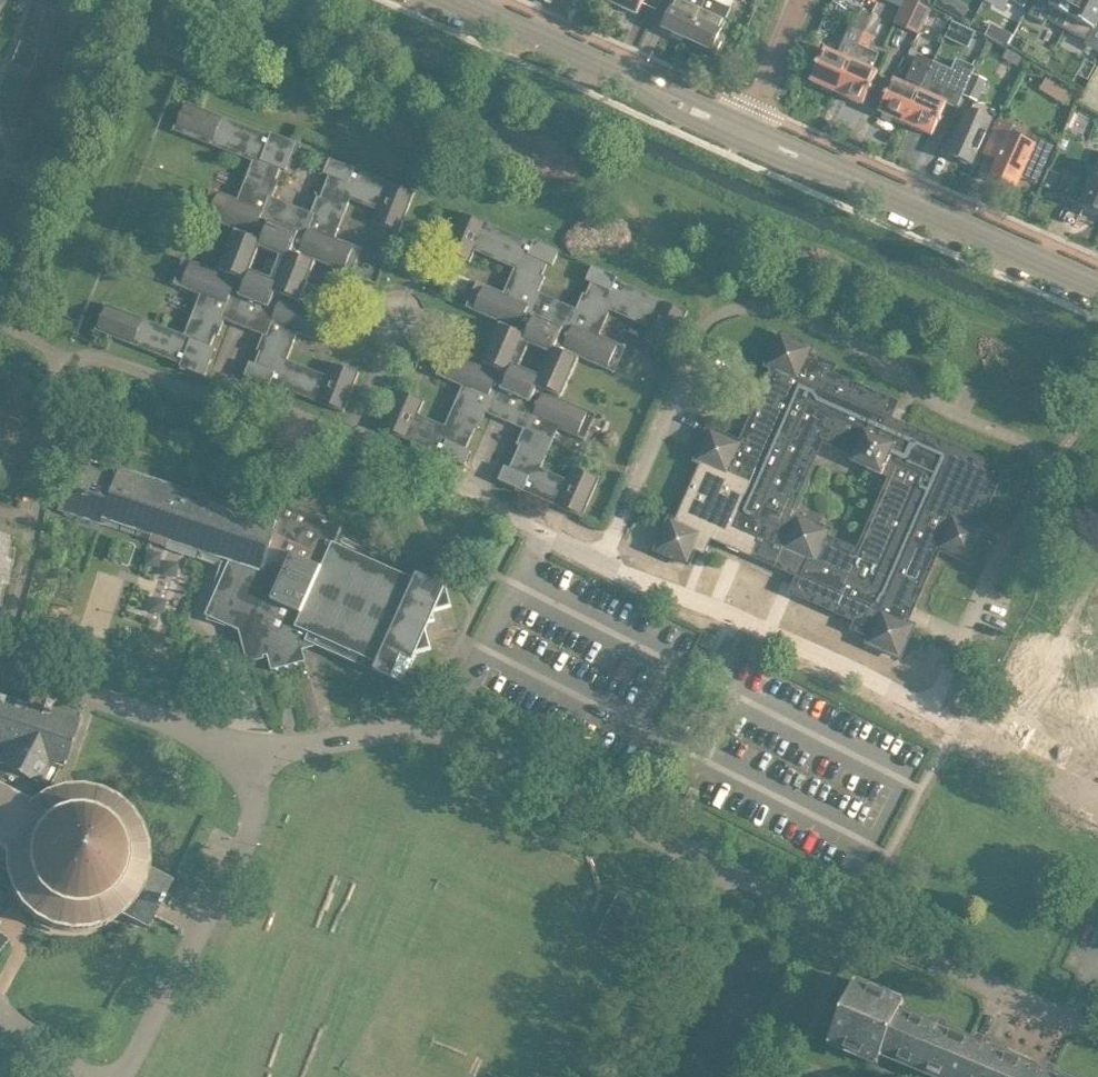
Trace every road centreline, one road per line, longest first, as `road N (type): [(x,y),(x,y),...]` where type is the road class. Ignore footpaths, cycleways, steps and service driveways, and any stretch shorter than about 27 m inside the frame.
road 1 (residential): [(605,560),(110,354),(67,371),(52,404),(27,569),(1,663)]
road 2 (residential): [(605,560),(702,327),(729,308),(817,322),(958,412)]
road 3 (residential): [(715,860),(450,728),(260,751)]
road 4 (residential): [(1097,1030),(715,860)]
road 5 (tertiary): [(1097,285),(745,129)]
road 6 (residential): [(958,412),(1016,436),(1046,459),(932,711)]
road 7 (residential): [(932,711),(605,560)]
road 8 (residential): [(119,1076),(239,840),(260,751)]
road 9 (tertiary): [(745,129),(457,0)]
road 10 (residential): [(260,751),(1,663)]
road 11 (residential): [(715,860),(603,1076)]
road 12 (residential): [(1097,791),(932,711)]
road 13 (residential): [(745,129),(800,0)]

